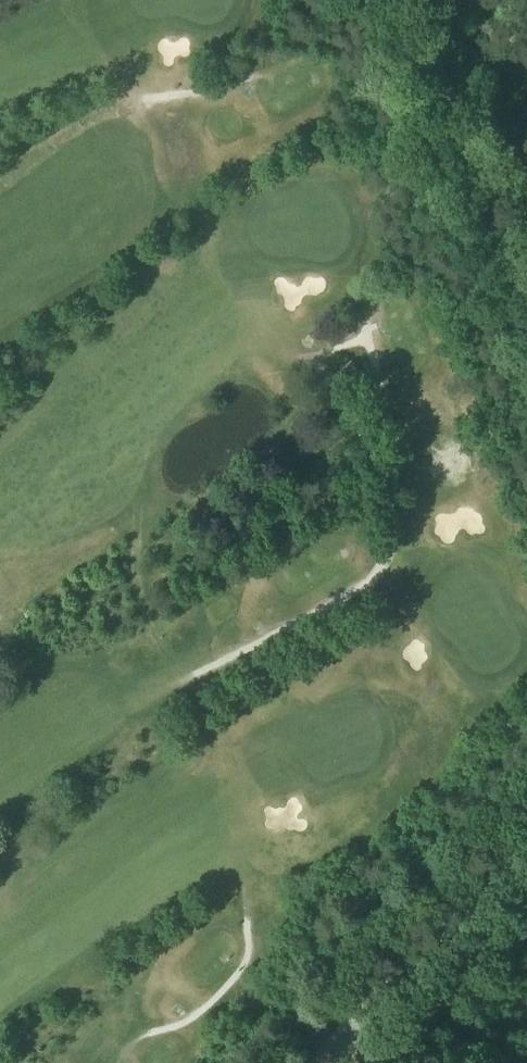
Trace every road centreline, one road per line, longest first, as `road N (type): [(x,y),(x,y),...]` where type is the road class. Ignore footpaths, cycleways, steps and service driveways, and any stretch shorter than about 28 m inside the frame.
road 1 (unclassified): [(401,0),(526,294)]
road 2 (unclassified): [(318,1062),(526,828)]

